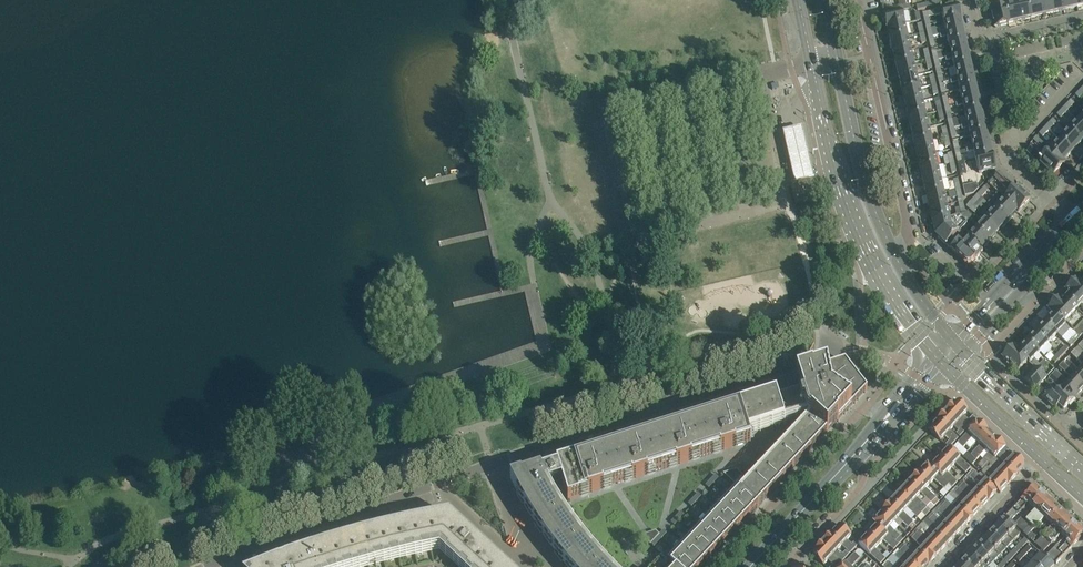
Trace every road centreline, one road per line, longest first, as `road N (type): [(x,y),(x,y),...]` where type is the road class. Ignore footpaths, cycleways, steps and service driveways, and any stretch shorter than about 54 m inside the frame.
road 1 (residential): [(209,566),(841,350),(831,331)]
road 2 (secondary): [(799,0),(850,212),(888,293),(935,355)]
road 3 (secondary): [(895,257),(860,167),(825,0)]
road 4 (residential): [(886,408),(862,409),(714,566)]
road 5 (residential): [(1052,204),(1002,159),(967,0)]
road 6 (secondary): [(1082,465),(963,351)]
road 7 (tertiary): [(1069,226),(952,339)]
road 8 (residential): [(891,152),(857,0)]
road 9 (tertiary): [(749,566),(851,458)]
road 10 (unclassified): [(1043,460),(945,566)]
road 11 (residential): [(798,554),(859,488),(871,444)]
road 12 (secondary): [(946,368),(1043,460)]

